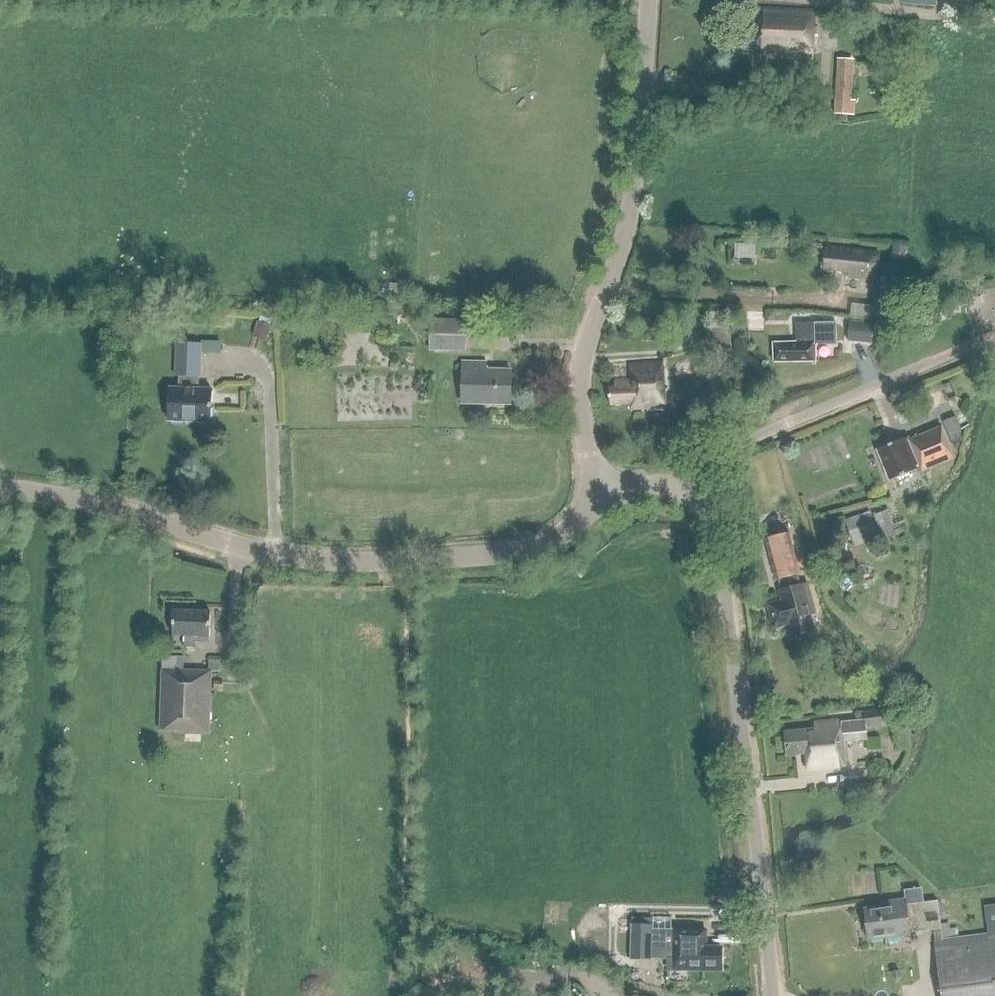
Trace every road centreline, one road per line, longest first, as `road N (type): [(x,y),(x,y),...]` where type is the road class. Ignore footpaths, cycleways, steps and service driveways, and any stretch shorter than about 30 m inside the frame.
road 1 (tertiary): [(595,499),(575,526),(539,544),(322,560),(0,488)]
road 2 (unclassified): [(773,995),(715,524),(676,490),(595,499)]
road 3 (tertiary): [(595,499),(582,372),(629,212),(648,0)]

